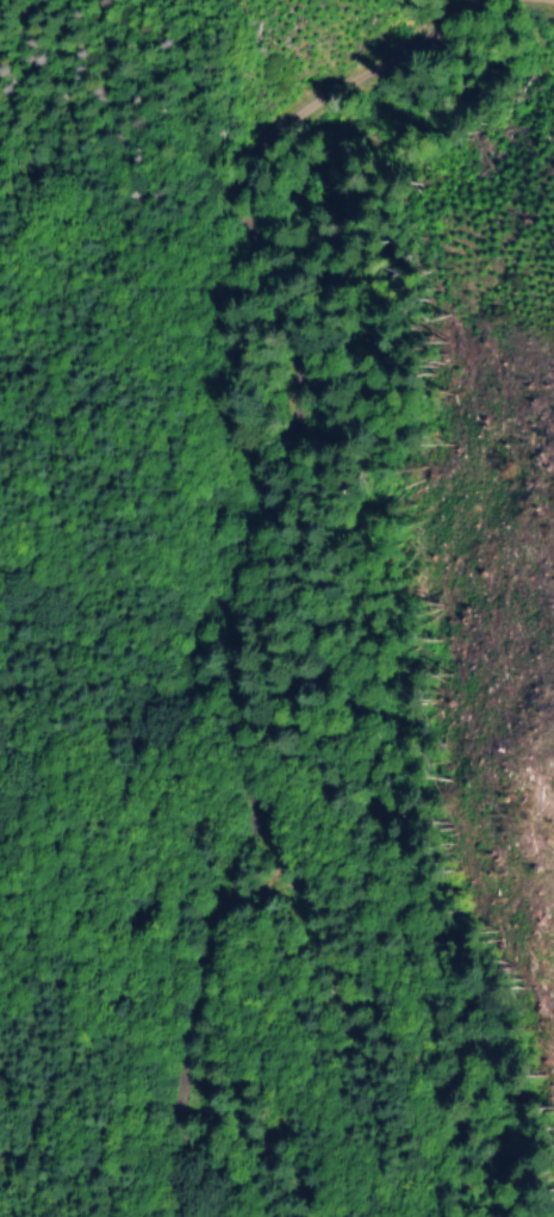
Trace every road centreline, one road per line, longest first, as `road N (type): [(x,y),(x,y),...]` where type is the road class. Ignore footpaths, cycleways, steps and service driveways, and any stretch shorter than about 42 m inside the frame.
road 1 (track): [(183,1216),(160,1118),(174,924),(253,615),(267,392),(210,234),(217,112),(288,18),(320,0)]

